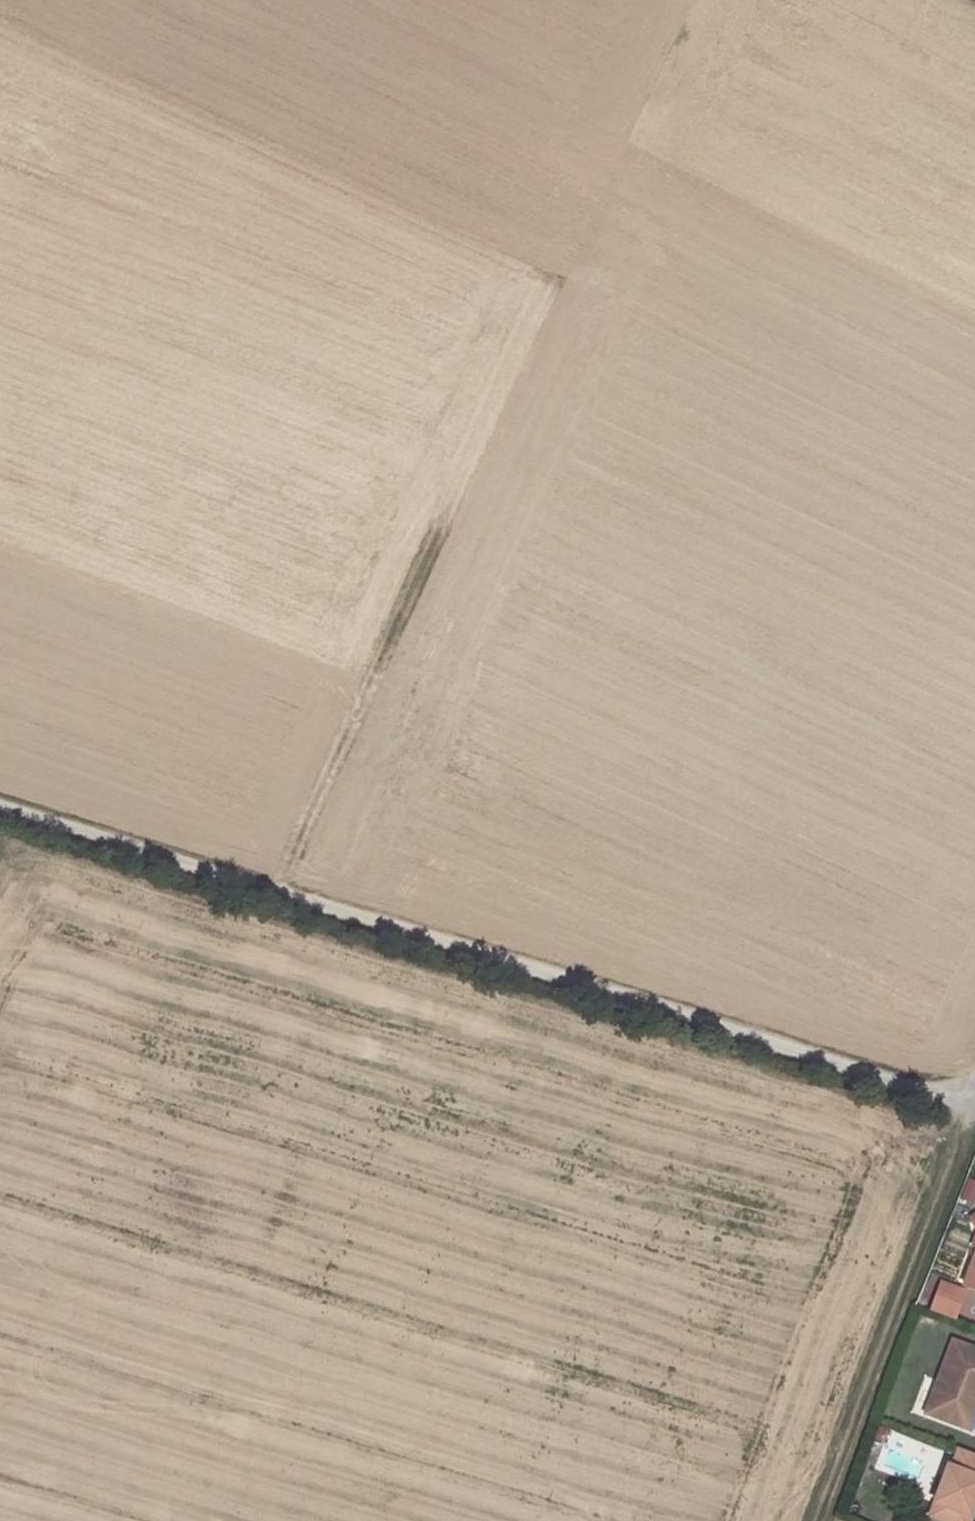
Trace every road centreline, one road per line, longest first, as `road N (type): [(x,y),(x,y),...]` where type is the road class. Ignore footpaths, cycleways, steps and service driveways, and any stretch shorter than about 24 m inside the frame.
road 1 (track): [(0,809),(928,1089),(960,1089),(974,1079)]
road 2 (track): [(266,890),(446,501)]

